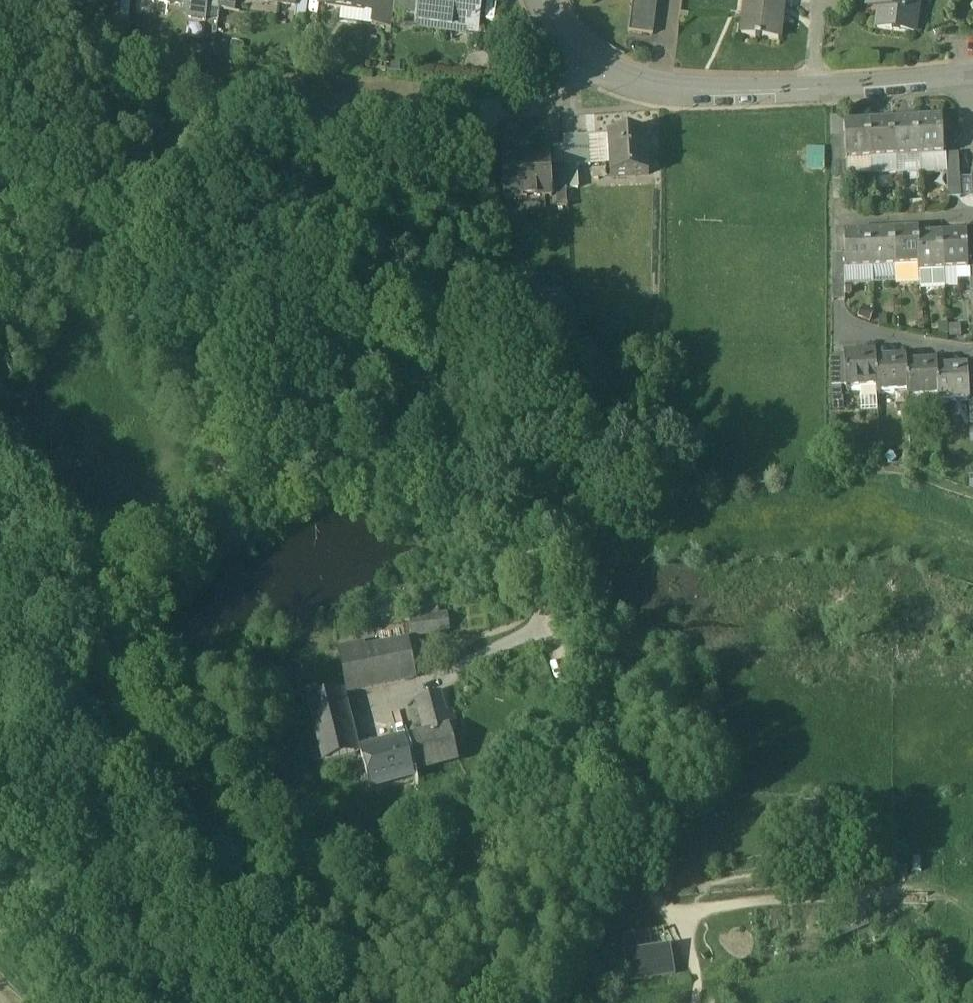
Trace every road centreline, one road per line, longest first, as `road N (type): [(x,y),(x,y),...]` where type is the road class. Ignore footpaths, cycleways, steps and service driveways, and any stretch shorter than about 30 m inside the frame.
road 1 (residential): [(587,53),(666,92),(784,92),(965,77)]
road 2 (track): [(418,481),(339,468),(264,485),(105,615)]
road 3 (track): [(91,638),(326,900)]
road 4 (track): [(0,315),(64,268),(191,364),(219,370),(242,361)]
road 5 (track): [(694,1002),(697,982),(677,917),(641,887),(593,739)]
road 6 (track): [(418,481),(291,403),(242,361)]
road 7 (track): [(0,525),(105,615)]
road 8 (residential): [(972,218),(841,224)]
road 9 (residential): [(972,353),(843,336)]
road 10 (track): [(593,739),(553,625)]

